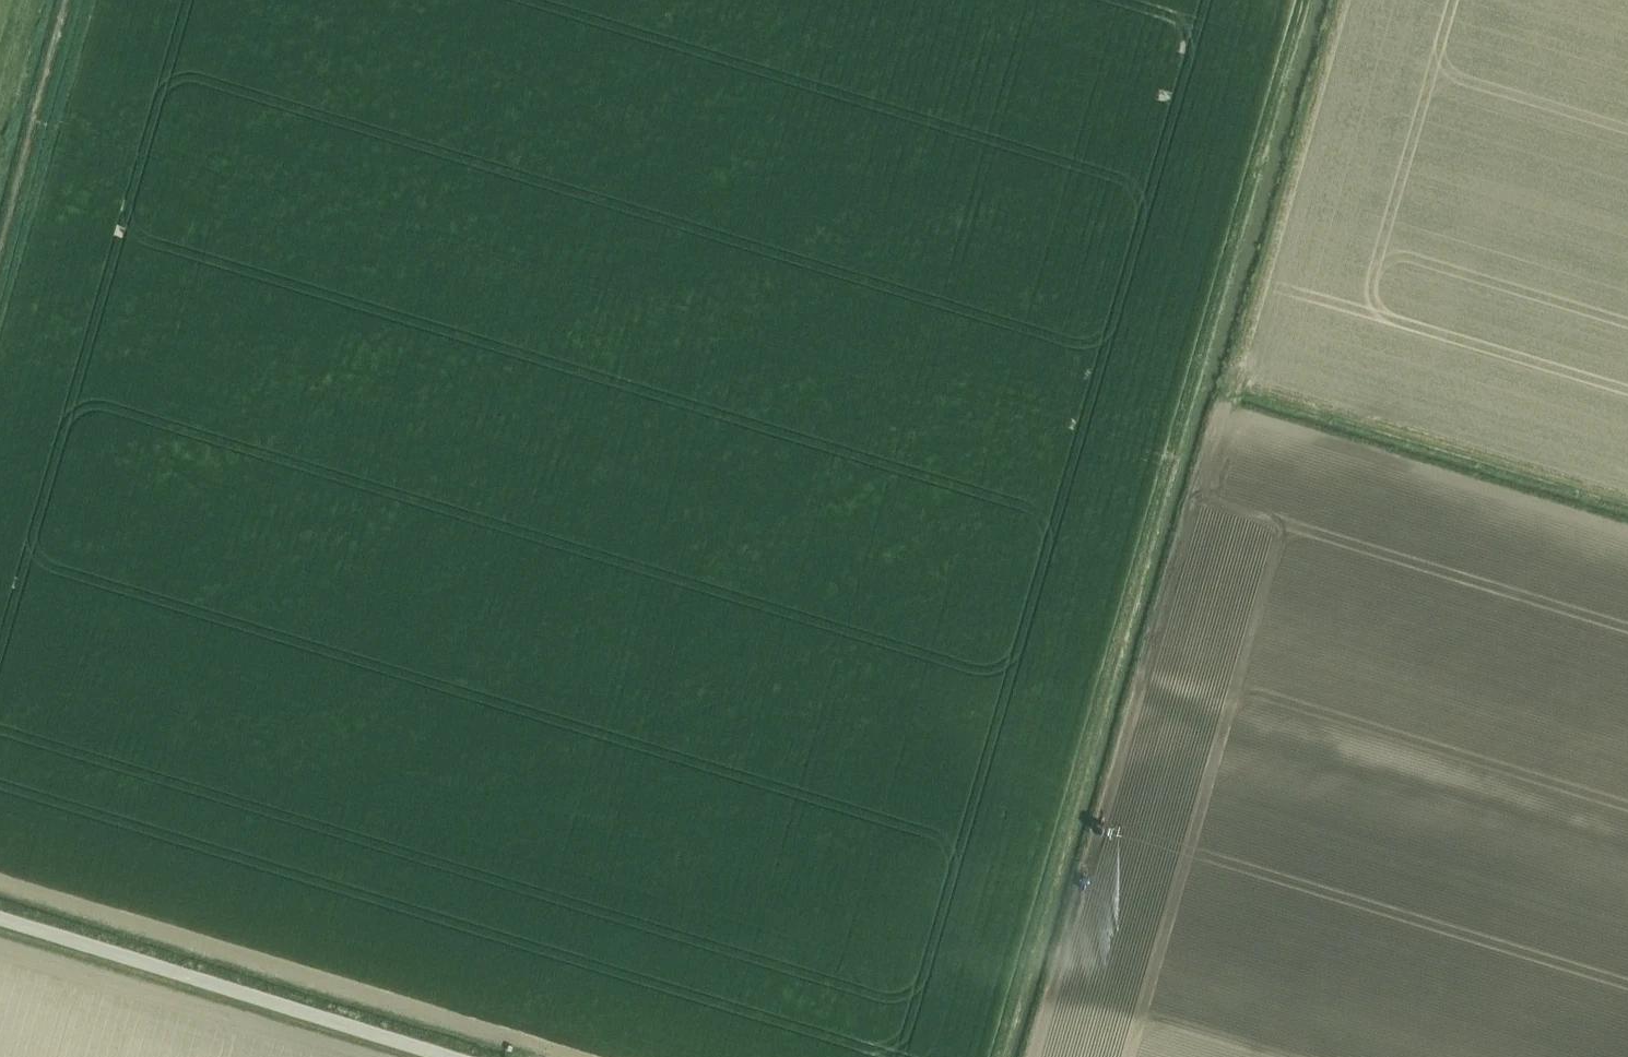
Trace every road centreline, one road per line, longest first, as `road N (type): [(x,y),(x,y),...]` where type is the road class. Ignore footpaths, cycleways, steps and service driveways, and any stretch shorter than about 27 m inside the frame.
road 1 (unclassified): [(444,1056),(0,920)]

